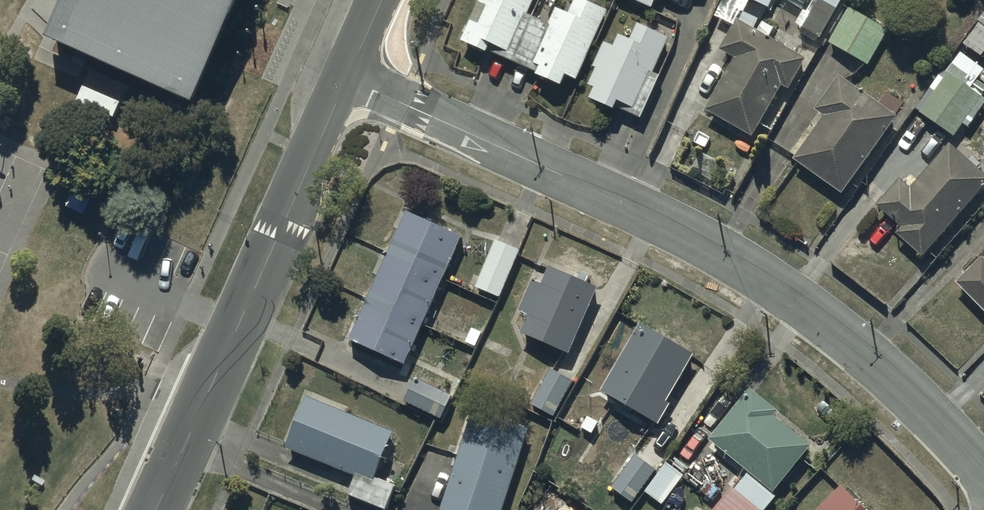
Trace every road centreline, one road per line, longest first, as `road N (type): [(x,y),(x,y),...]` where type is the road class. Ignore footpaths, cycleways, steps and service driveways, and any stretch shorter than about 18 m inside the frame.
road 1 (residential): [(983,475),(874,360),(755,271),(702,239),(348,80)]
road 2 (tertiary): [(348,80),(155,509)]

